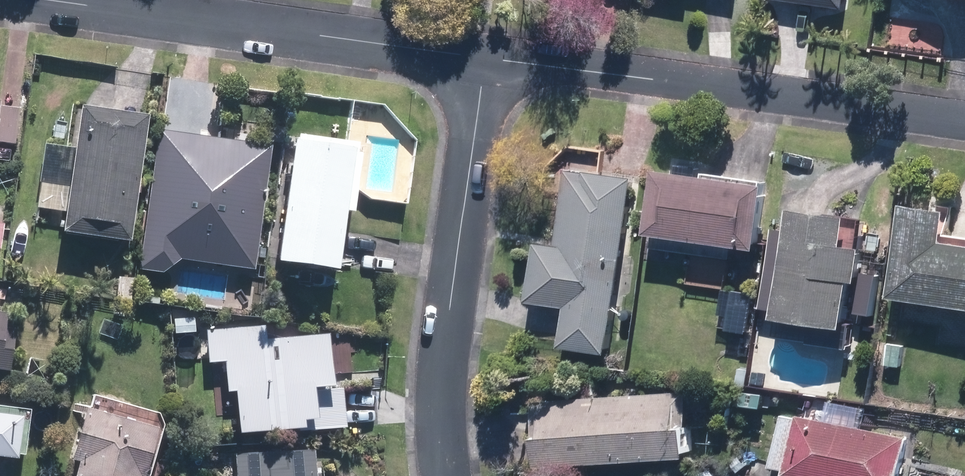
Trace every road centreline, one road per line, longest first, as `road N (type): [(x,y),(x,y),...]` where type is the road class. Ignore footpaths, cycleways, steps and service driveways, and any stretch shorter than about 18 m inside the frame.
road 1 (residential): [(964,122),(486,59)]
road 2 (residential): [(486,59),(64,0)]
road 3 (residential): [(486,59),(450,307),(443,383),(449,475)]

